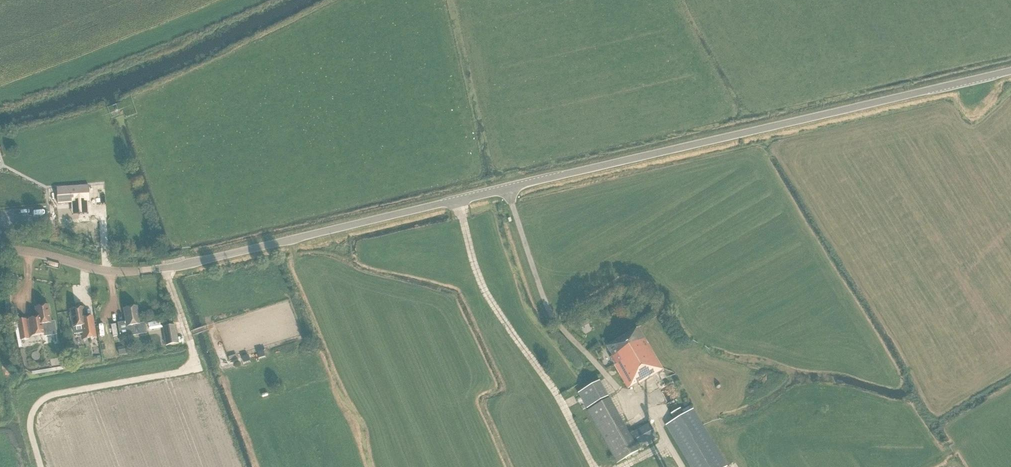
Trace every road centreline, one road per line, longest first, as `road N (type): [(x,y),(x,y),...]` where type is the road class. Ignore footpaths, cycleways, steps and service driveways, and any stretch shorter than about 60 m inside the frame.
road 1 (tertiary): [(0,251),(121,272),(172,267),(1010,70)]
road 2 (track): [(188,334),(191,369),(40,402),(30,427),(41,466)]

